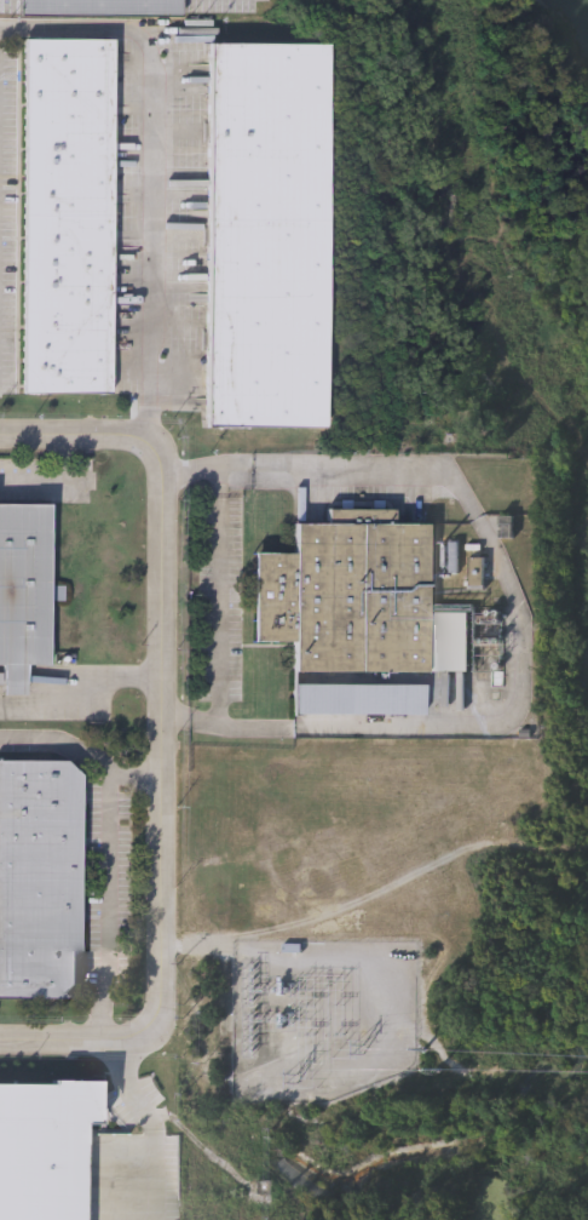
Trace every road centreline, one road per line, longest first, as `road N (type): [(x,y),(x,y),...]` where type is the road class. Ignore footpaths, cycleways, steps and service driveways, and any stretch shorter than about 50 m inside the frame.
road 1 (tertiary): [(0,439),(139,443),(161,481),(157,1029)]
road 2 (tertiary): [(0,1039),(139,1041),(157,1029)]

